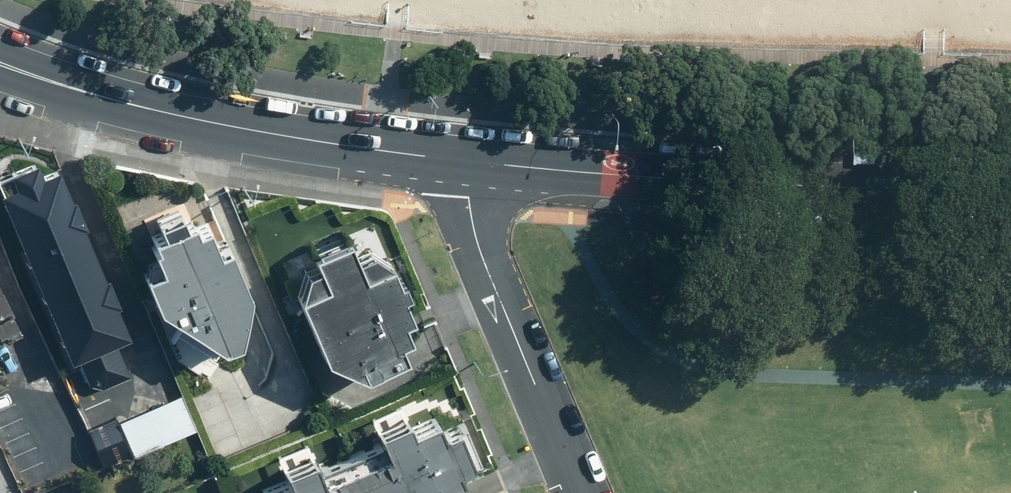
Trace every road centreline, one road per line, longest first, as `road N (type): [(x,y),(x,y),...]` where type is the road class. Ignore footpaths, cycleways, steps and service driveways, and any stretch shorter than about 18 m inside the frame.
road 1 (primary): [(469,161),(666,182),(1010,185)]
road 2 (primary): [(0,60),(272,131),(469,161)]
road 3 (residential): [(469,161),(482,258),(582,492)]

